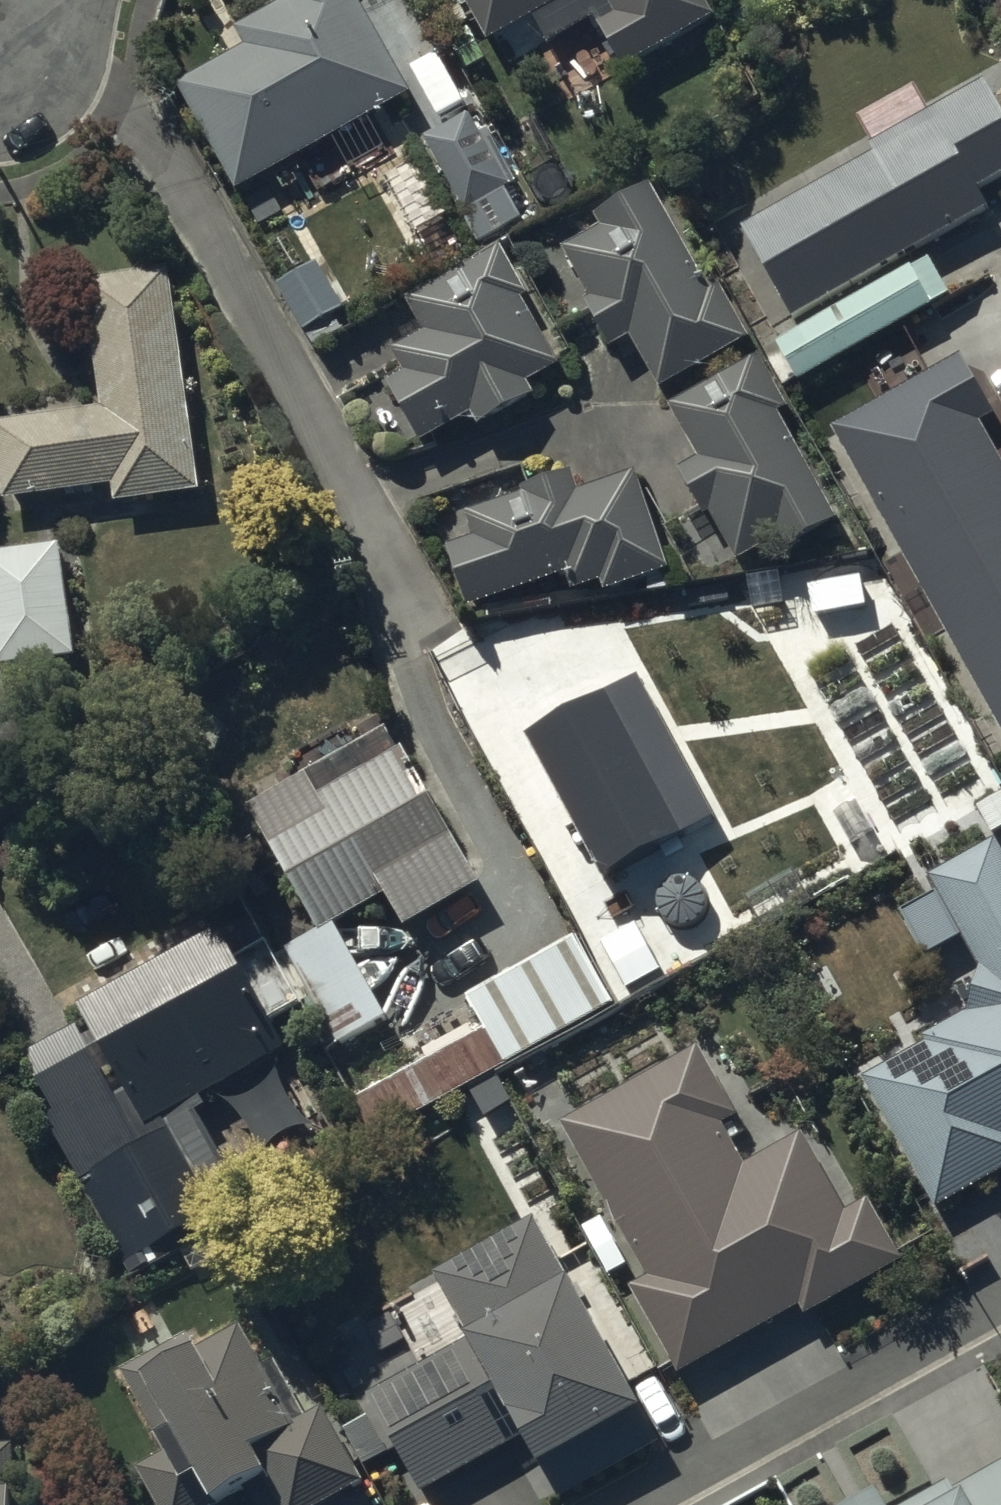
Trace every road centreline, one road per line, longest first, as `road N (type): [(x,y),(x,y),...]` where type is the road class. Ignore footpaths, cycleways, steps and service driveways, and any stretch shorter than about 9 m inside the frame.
road 1 (residential): [(1000,1301),(634,1504)]

